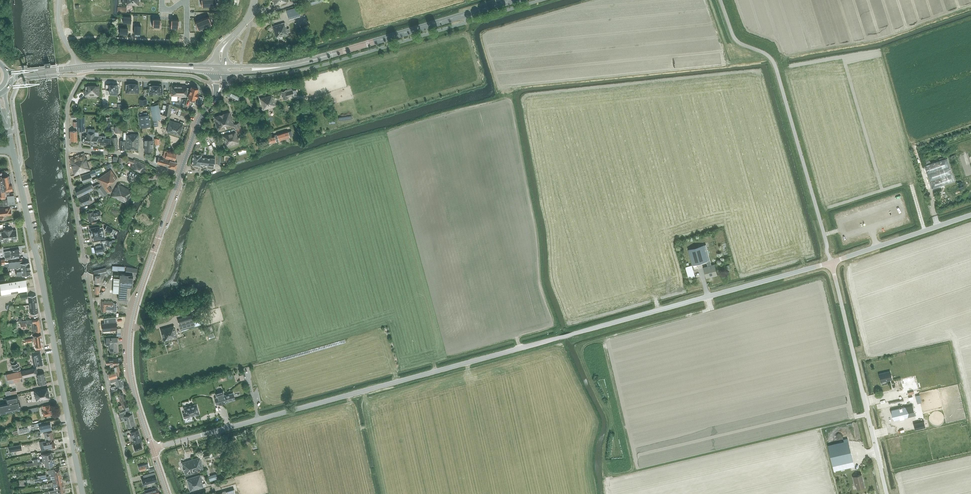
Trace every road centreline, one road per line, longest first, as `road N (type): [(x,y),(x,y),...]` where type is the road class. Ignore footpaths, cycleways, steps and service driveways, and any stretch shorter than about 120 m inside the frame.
road 1 (unclassified): [(152,449),(832,263)]
road 2 (unclassified): [(13,151),(82,493)]
road 3 (tertiary): [(241,69),(306,62),(516,0)]
road 4 (residential): [(109,392),(67,150)]
road 5 (unclassified): [(887,493),(832,263)]
road 6 (secondary): [(132,386),(134,312),(180,174)]
road 7 (unclassified): [(832,263),(970,216)]
road 8 (secondary): [(82,67),(221,69)]

